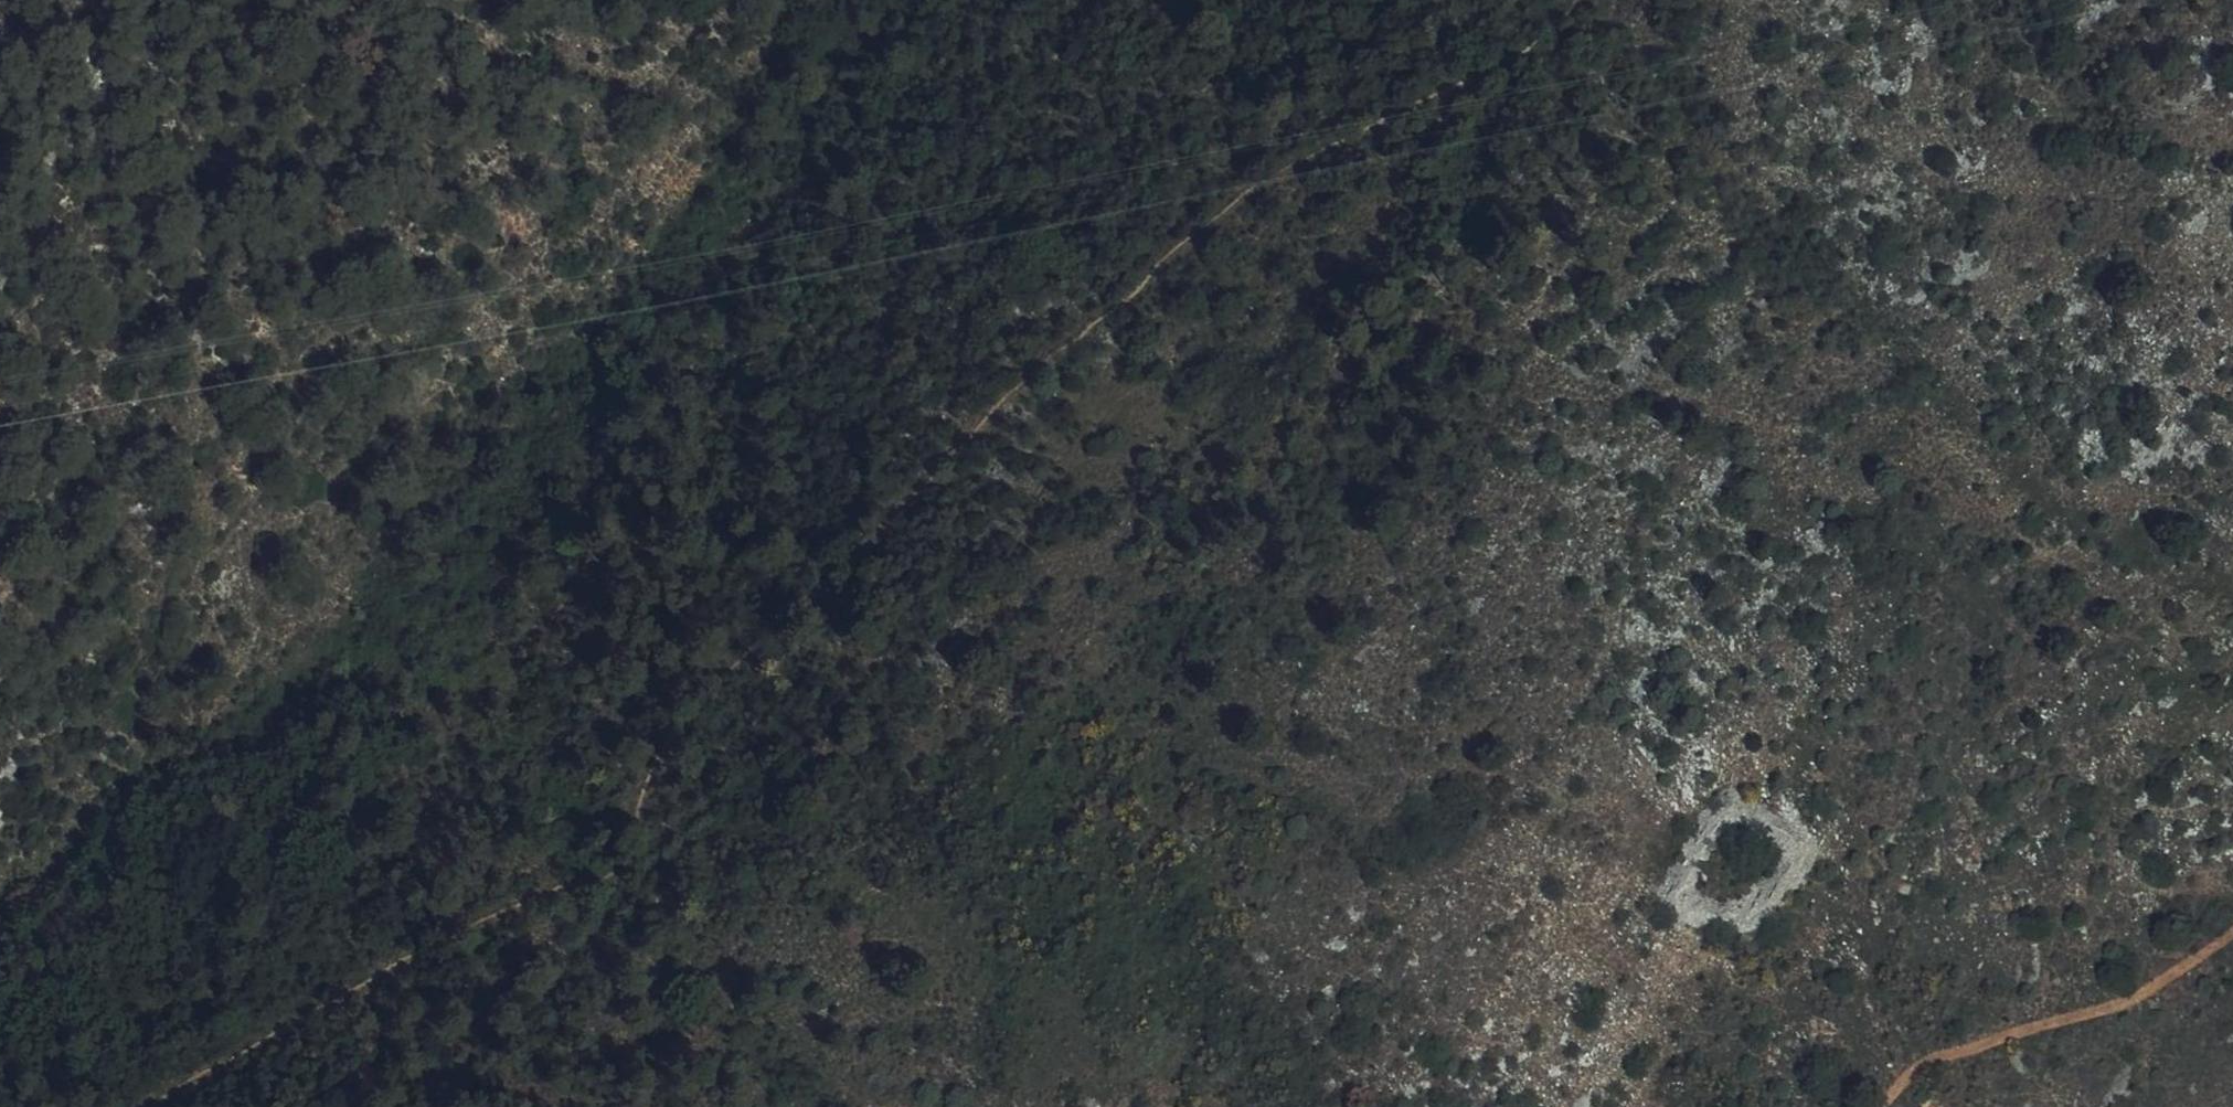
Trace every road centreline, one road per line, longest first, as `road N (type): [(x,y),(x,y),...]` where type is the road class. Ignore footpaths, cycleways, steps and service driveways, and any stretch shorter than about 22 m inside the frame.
road 1 (track): [(2232,931),(2123,1008),(1957,1053),(1906,1076),(1873,1106)]

